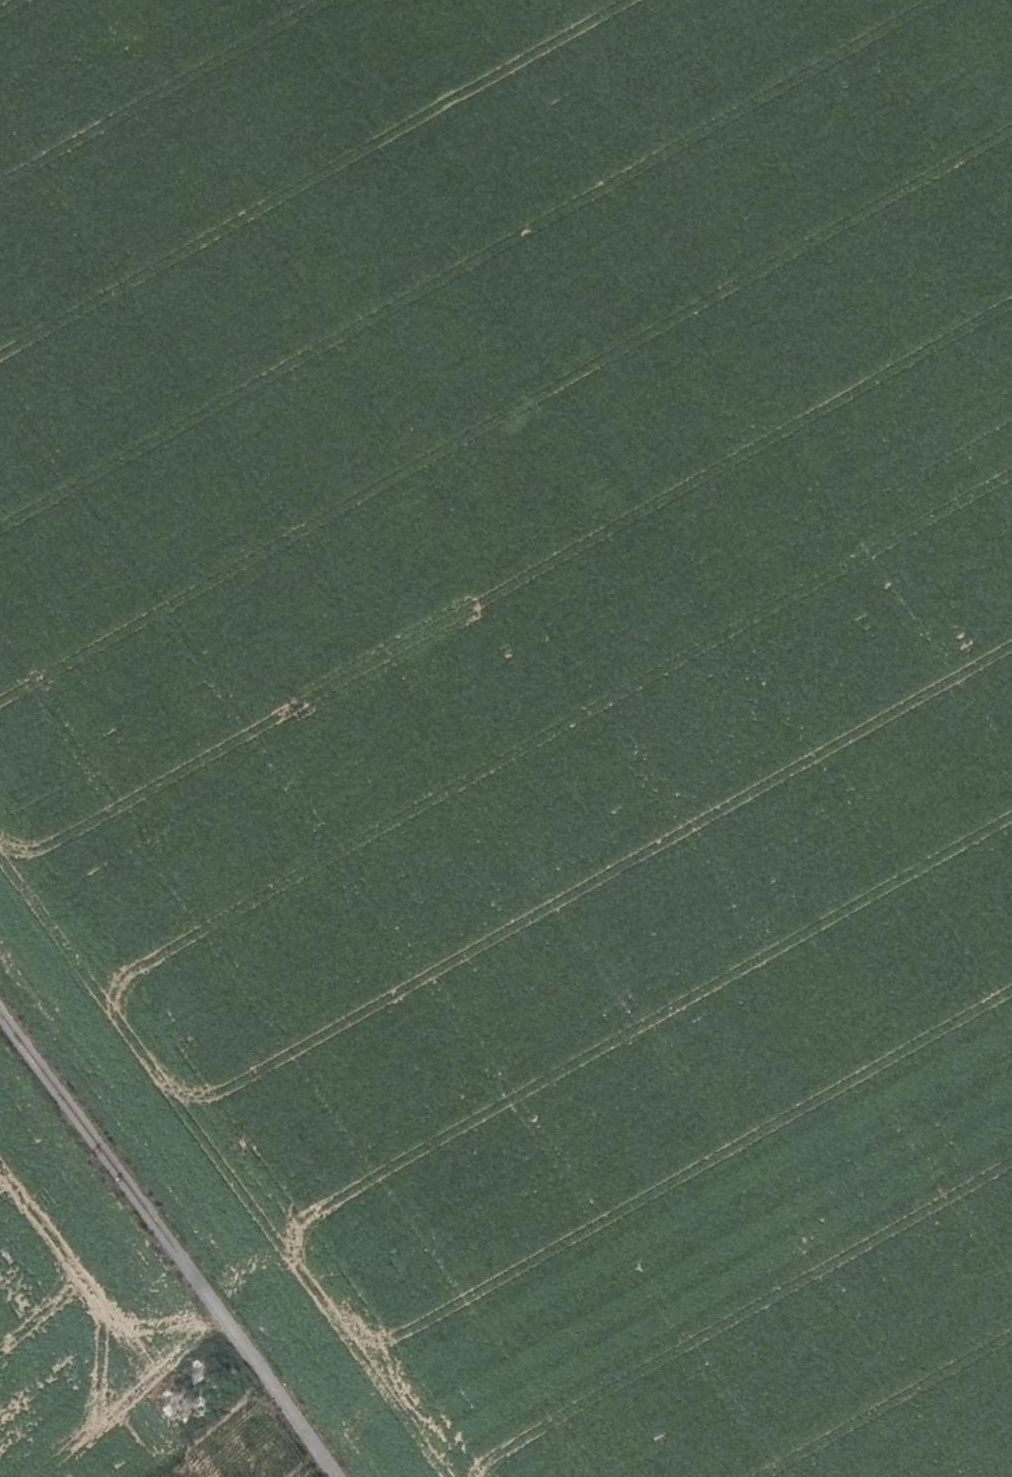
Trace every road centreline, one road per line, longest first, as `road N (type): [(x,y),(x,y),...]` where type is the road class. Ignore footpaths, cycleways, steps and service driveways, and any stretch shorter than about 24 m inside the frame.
road 1 (track): [(338,1476),(0,1009)]

